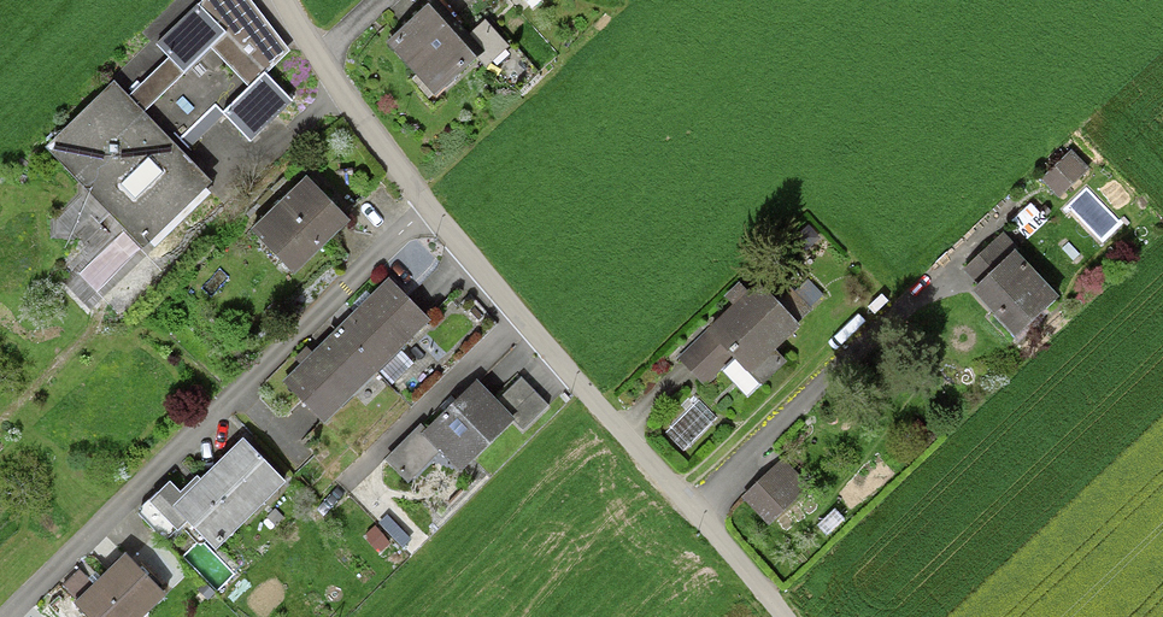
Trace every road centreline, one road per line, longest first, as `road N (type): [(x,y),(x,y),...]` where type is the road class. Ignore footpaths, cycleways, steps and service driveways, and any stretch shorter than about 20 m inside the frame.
road 1 (residential): [(7,616),(427,207)]
road 2 (residential): [(774,616),(427,207)]
road 3 (residential): [(427,207),(288,0)]

